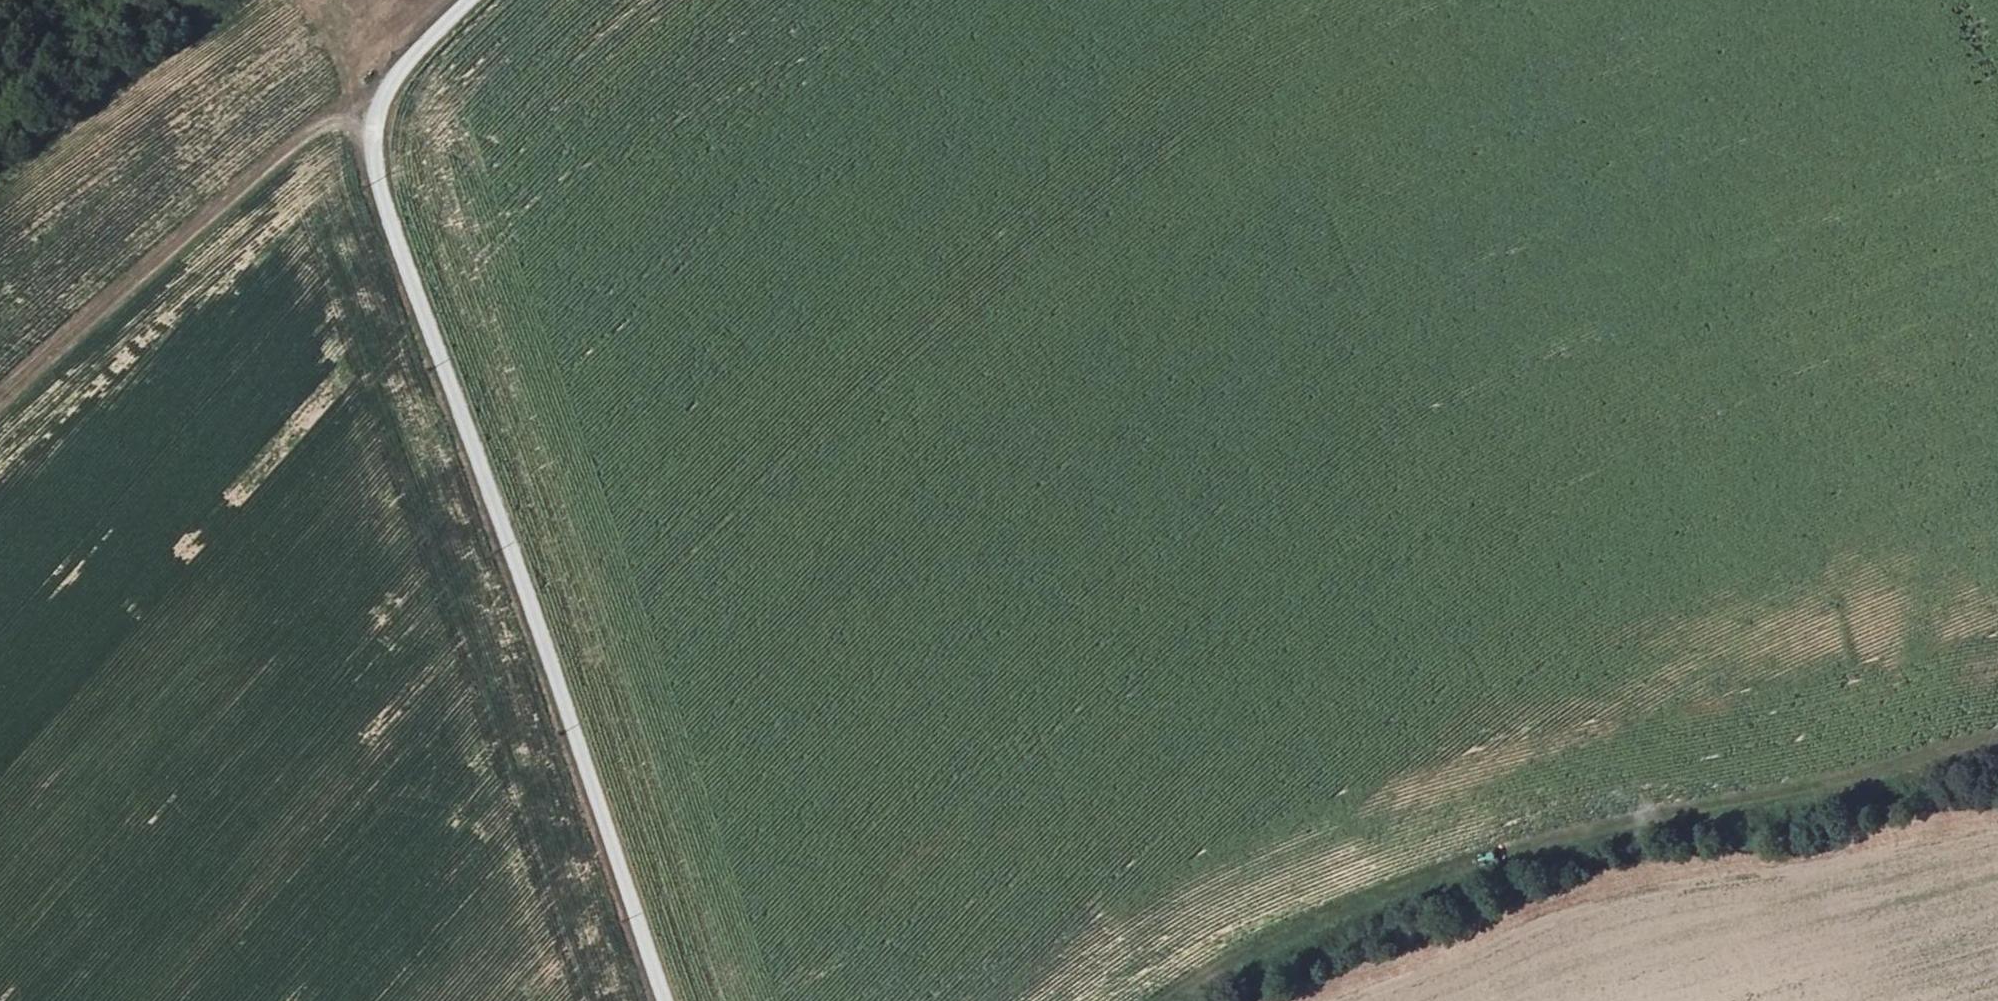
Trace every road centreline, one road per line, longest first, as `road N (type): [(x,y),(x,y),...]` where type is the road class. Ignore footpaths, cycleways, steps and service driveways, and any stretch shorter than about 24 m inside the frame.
road 1 (track): [(392,78),(372,132),(377,199),(661,1000)]
road 2 (track): [(0,465),(392,78)]

